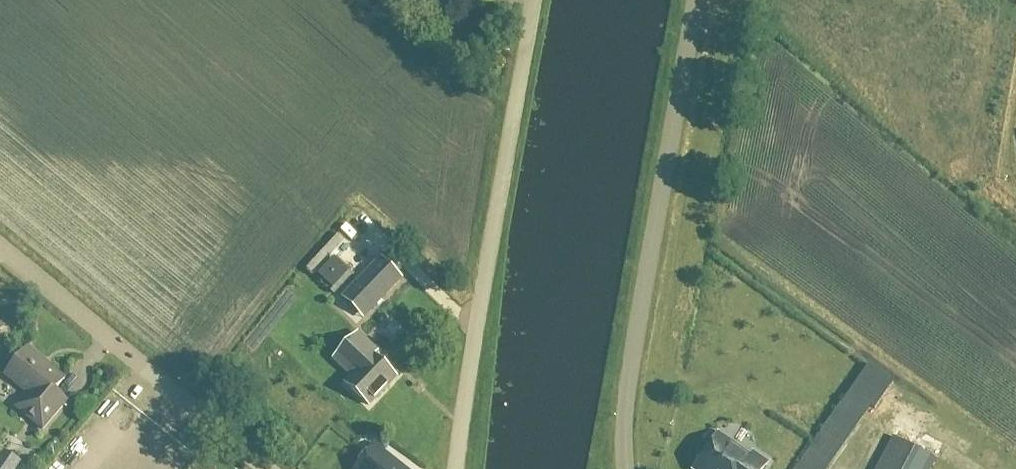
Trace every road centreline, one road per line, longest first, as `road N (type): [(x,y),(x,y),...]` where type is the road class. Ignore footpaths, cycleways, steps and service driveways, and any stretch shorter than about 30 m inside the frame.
road 1 (unclassified): [(452,468),(534,0)]
road 2 (unclassified): [(625,468),(629,375),(696,0)]
road 3 (unclassified): [(265,468),(0,249)]

